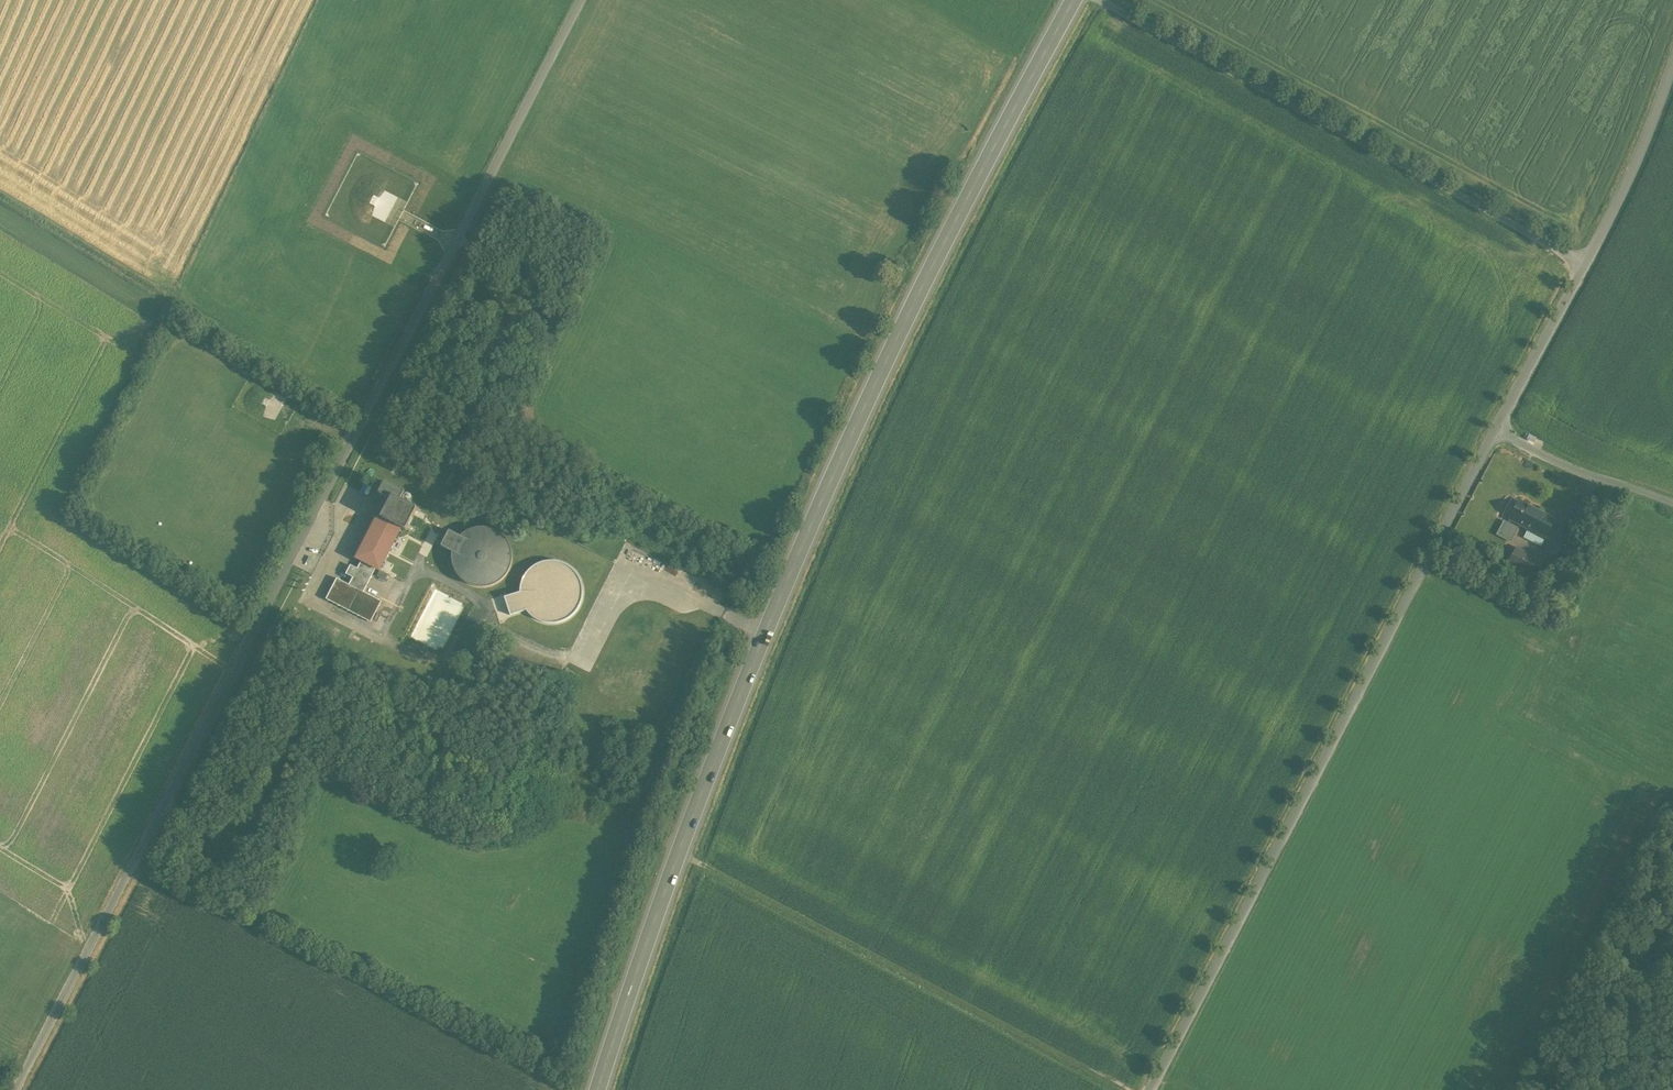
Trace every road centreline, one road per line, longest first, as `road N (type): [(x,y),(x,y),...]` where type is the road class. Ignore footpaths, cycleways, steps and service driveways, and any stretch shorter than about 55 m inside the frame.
road 1 (unclassified): [(16,1089),(573,12)]
road 2 (secondary): [(1074,0),(927,278),(817,514),(681,845),(597,1089)]
road 3 (unclassified): [(1151,1089),(1498,432)]
road 4 (unclassified): [(1583,264),(1103,0)]
road 5 (track): [(1125,1089),(681,845)]
road 6 (unclassified): [(1583,264),(1641,153),(1672,66)]
road 7 (unclassified): [(1498,432),(1606,483),(1672,503)]
road 8 (unclassified): [(1498,432),(1583,264)]

